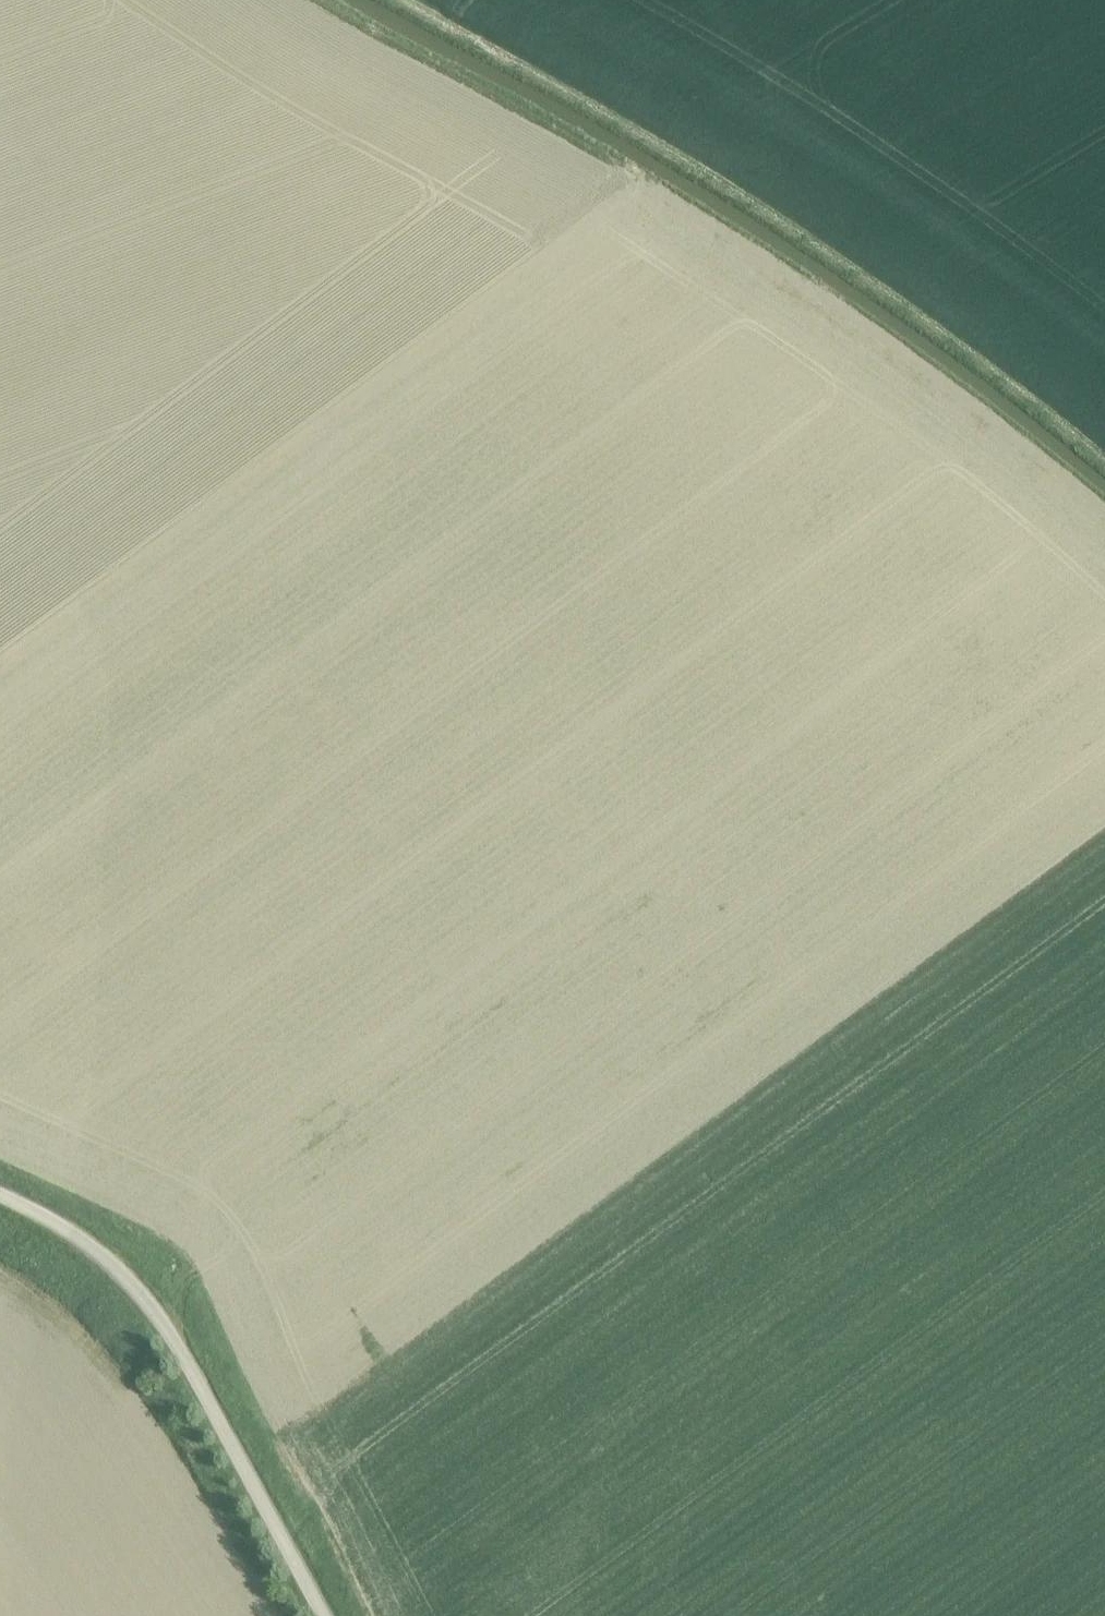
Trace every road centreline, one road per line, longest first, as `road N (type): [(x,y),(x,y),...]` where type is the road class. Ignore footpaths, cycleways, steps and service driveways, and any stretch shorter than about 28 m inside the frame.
road 1 (unclassified): [(323,1615),(144,1302),(62,1229),(0,1196)]

